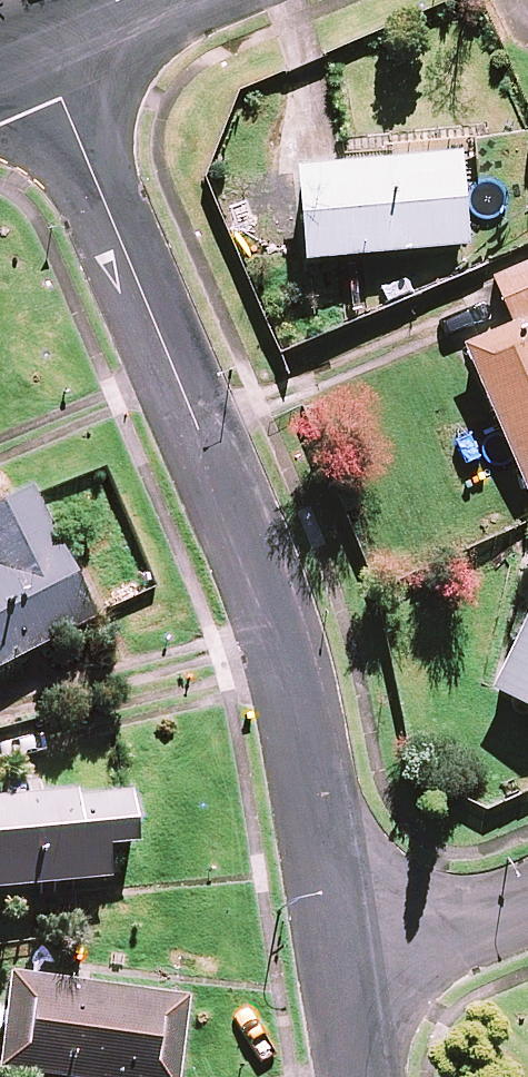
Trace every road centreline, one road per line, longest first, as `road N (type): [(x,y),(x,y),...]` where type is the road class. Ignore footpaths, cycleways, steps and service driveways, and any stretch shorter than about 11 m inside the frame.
road 1 (residential): [(36,41),(263,572),(347,974)]
road 2 (residential): [(527,897),(347,974)]

